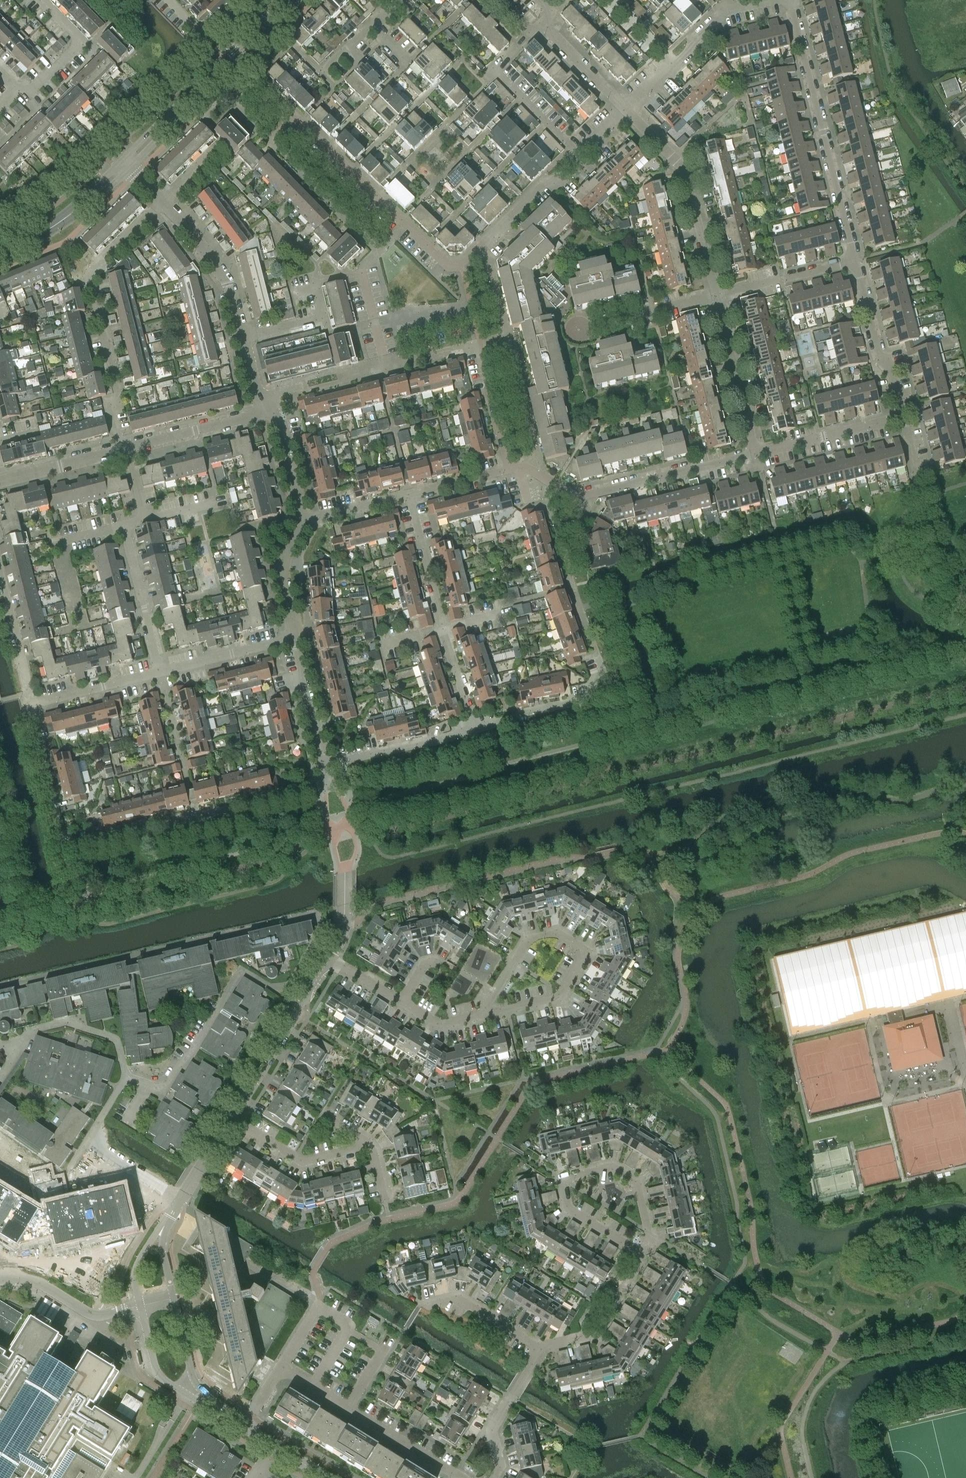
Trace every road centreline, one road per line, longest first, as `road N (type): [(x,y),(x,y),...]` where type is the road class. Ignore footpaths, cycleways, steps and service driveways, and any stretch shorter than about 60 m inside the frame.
road 1 (residential): [(65,851),(330,782),(324,766)]
road 2 (residential): [(65,851),(28,707),(160,673)]
road 3 (residential): [(853,262),(791,0)]
road 4 (residential): [(119,436),(88,273),(163,202)]
road 5 (residential): [(644,1255),(569,1211),(565,1178),(613,1166),(637,1181),(650,1245)]
road 6 (residential): [(475,728),(410,496)]
road 7 (tertiary): [(130,168),(299,0)]
road 8 (tertiary): [(286,0),(122,160)]
road 9 (residential): [(460,265),(445,264),(293,116)]
road 10 (residential): [(548,480),(584,498),(756,455)]
road 11 (residential): [(715,296),(685,169),(625,106)]
road 12 (residential): [(349,1409),(383,1351),(318,1308),(282,1368)]
road 13 (residential): [(483,1016),(560,998),(588,950),(557,930),(528,936)]
road 14 (tertiary): [(329,960),(231,1117)]
road 15 (residential): [(475,728),(599,696),(605,684),(595,650)]
road 16 (residential): [(578,155),(495,72),(532,31)]
road 17 (tertiary): [(140,1305),(161,1377),(243,1426)]
road 18 (residential): [(242,338),(323,318),(314,287),(362,274)]
road 19 (residential): [(756,455),(715,296)]
road 20 (residential): [(902,417),(853,262)]
road 21 (residential): [(460,265),(578,155)]
road 22 (residential): [(242,338),(228,284),(163,202)]
road 23 (tertiary): [(0,257),(59,228),(130,168)]
road 24 (residential): [(324,766),(475,728)]
road 25 (residential): [(160,673),(123,525)]
road 26 (tertiary): [(122,160),(53,223),(0,249)]
road 27 (tertiary): [(243,1426),(196,1382),(173,1297)]
road 28 (residential): [(644,1255),(599,1333),(539,1349)]
road 29 (residential): [(369,1146),(303,1160),(231,1117)]
road 30 (residential): [(756,455),(902,417)]
road 31 (unclassified): [(140,1305),(96,1315),(36,1282),(0,1278)]
road 32 (residential): [(126,449),(266,406)]
road 33 (residential): [(715,296),(853,262)]
road 34 (residential): [(18,90),(38,85),(82,43),(41,0)]
road 35 (residential): [(579,330),(715,296)]
road 36 (residential): [(160,673),(295,638)]
road 37 (residential): [(324,766),(295,638)]
road 38 (residential): [(0,482),(126,449)]
road 39 (residential): [(460,1477),(349,1409)]
road 40 (residential): [(511,471),(481,346)]
road 41 (residential): [(672,64),(723,15),(778,0)]
road 42 (residential): [(295,638),(281,567),(304,519)]
road 43 (tertiary): [(231,1117),(166,1223)]
road 44 (residential): [(539,1349),(455,1299),(431,1303)]
road 45 (residential): [(304,519),(283,436),(266,406)]

